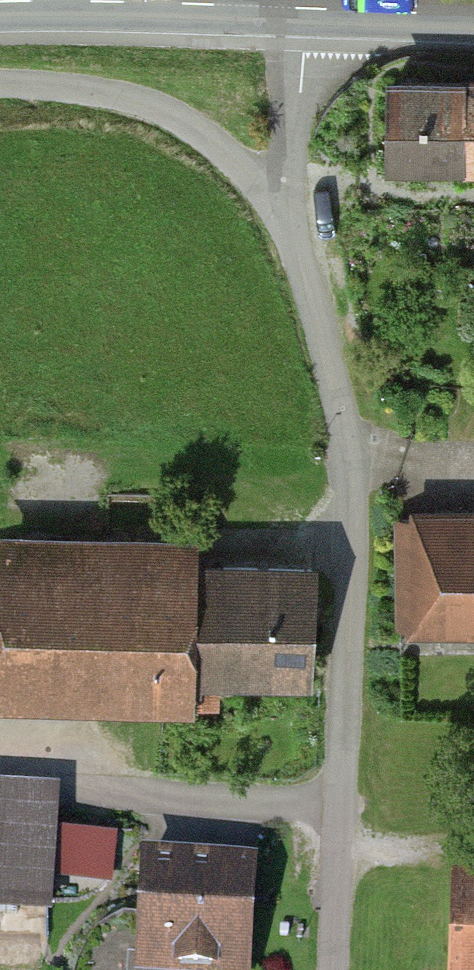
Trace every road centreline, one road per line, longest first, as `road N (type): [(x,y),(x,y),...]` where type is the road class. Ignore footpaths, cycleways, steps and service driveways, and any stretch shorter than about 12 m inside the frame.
road 1 (residential): [(288,215),(321,318),(344,466),(348,585),(336,969)]
road 2 (residential): [(0,83),(137,98),(215,145),(288,215)]
road 3 (tertiary): [(308,8),(0,2)]
road 4 (residential): [(308,8),(288,215)]
road 5 (tertiary): [(473,15),(308,8)]

